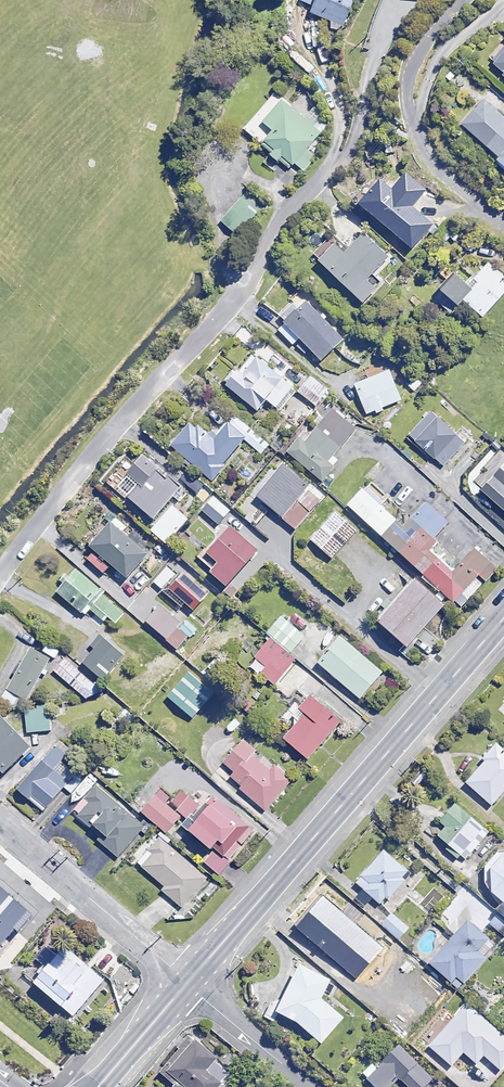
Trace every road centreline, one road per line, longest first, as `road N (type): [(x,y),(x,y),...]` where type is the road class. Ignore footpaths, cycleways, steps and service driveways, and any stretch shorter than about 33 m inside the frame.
road 1 (residential): [(338,156),(276,222),(240,292),(0,567)]
road 2 (tertiary): [(503,614),(186,985)]
road 3 (residential): [(437,0),(411,31),(395,112),(406,145),(503,231)]
road 4 (residential): [(0,826),(186,985)]
road 5 (residential): [(308,1086),(186,985)]
road 6 (tertiary): [(186,985),(93,1086)]

